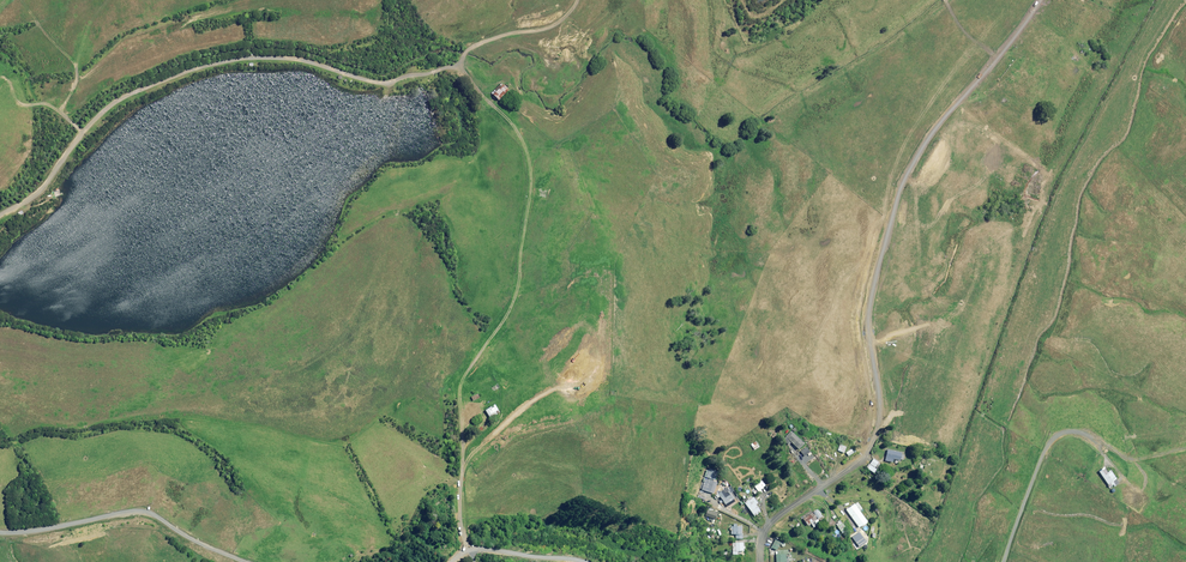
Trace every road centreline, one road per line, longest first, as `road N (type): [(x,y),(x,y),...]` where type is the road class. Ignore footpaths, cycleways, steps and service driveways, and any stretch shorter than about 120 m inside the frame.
road 1 (track): [(469,550),(460,510),(460,389),(515,295),(531,174),(516,130),(458,68),(389,83),(287,59),(195,69),(101,113),(36,194),(0,214)]
road 2 (track): [(1040,0),(930,134),(898,191),(868,321),(877,432),(858,463)]
road 3 (unclassified): [(0,532),(144,512),(245,561)]
road 4 (unclassified): [(858,463),(769,523),(760,561)]
road 5 (unclassified): [(451,561),(483,549),(583,561)]

